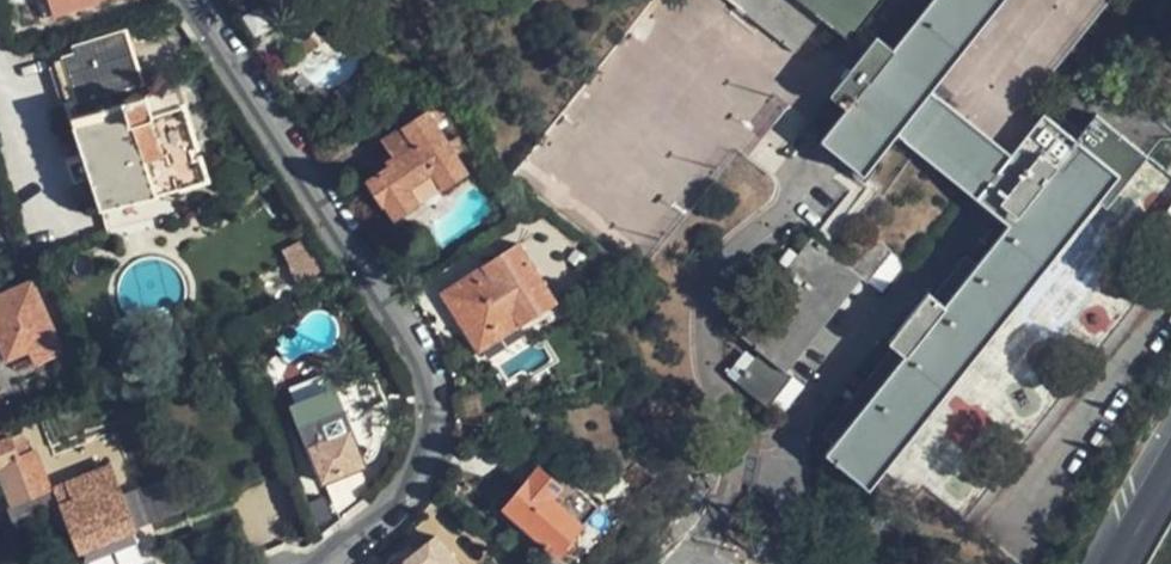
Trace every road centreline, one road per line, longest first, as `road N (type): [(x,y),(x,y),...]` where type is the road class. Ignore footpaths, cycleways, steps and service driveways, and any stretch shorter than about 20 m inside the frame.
road 1 (residential): [(196,0),(420,374),(426,463),(306,563)]

